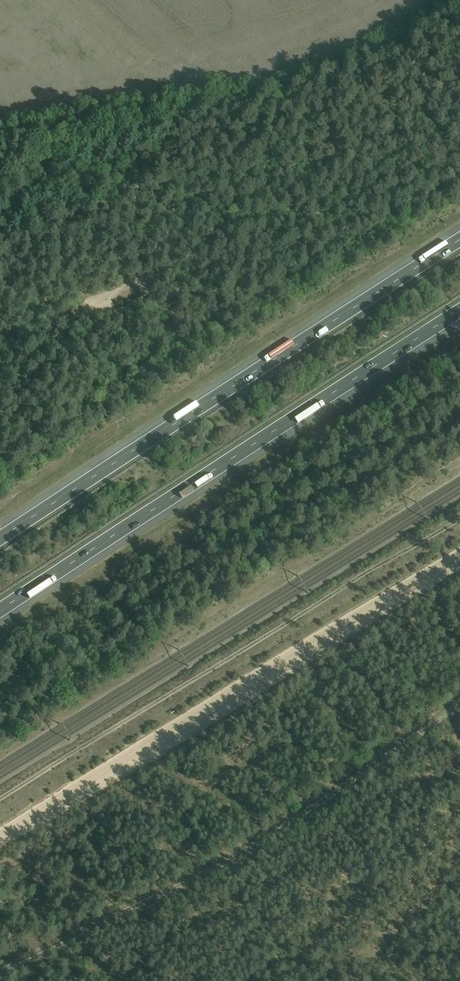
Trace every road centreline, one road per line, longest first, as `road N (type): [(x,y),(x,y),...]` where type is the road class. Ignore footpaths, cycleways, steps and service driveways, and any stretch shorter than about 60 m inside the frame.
road 1 (motorway): [(0,611),(459,312)]
road 2 (motorway): [(459,240),(0,537)]
road 3 (track): [(0,798),(459,518)]

